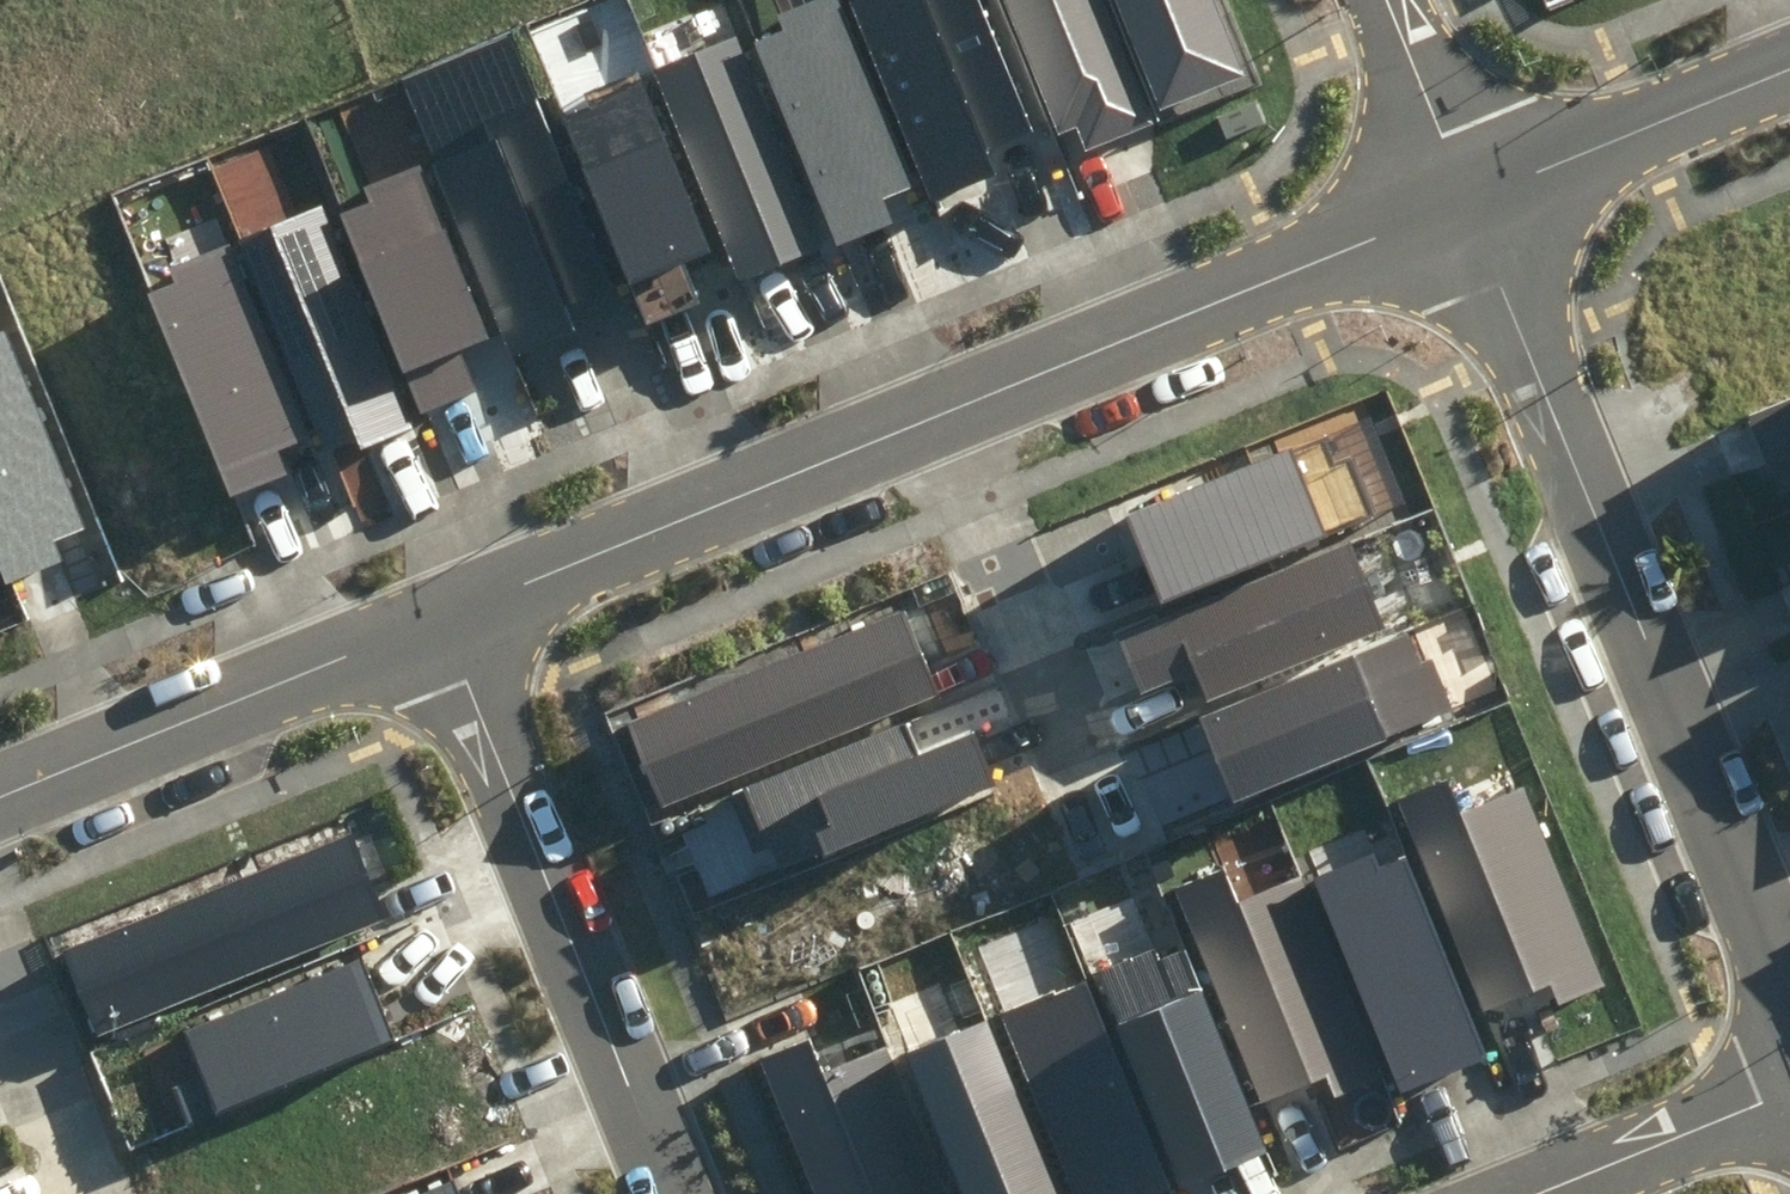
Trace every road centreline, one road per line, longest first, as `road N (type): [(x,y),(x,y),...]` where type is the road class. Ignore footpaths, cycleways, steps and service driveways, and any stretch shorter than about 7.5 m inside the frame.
road 1 (residential): [(1466,198),(1789,984)]
road 2 (residential): [(435,624),(474,701),(671,1193)]
road 3 (residential): [(931,405),(1466,198)]
road 4 (residential): [(435,624),(931,405)]
road 5 (residential): [(0,793),(435,624)]
road 6 (residential): [(931,405),(1102,827)]
road 7 (residential): [(1466,198),(1789,60)]
road 8 (residential): [(1536,1193),(1789,1090)]
road 9 (residential): [(0,941),(102,1193)]
road 10 (residential): [(1387,0),(1466,198)]

